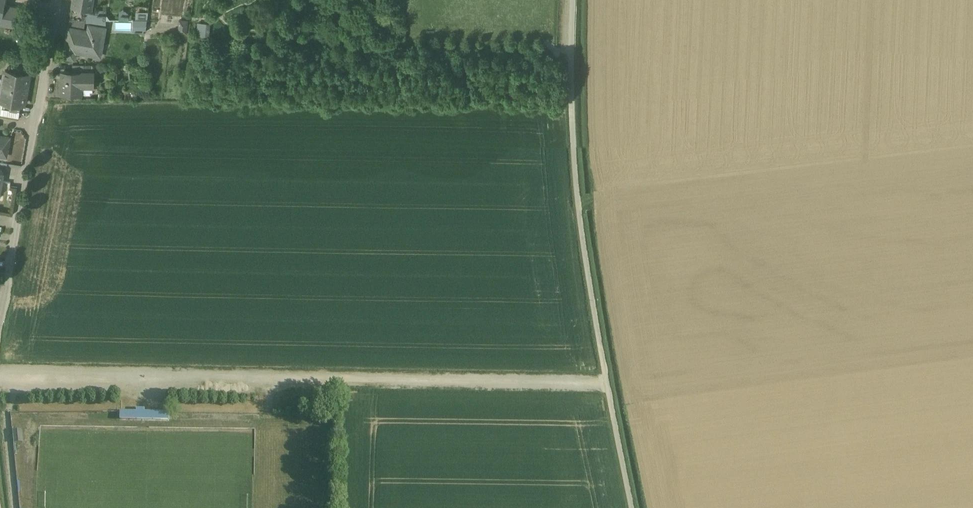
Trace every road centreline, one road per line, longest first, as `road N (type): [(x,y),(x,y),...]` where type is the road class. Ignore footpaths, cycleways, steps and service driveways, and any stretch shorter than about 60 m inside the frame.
road 1 (residential): [(574,0),(571,83),(585,258),(631,507)]
road 2 (residential): [(35,129),(0,322)]
road 3 (residential): [(57,0),(35,129)]

